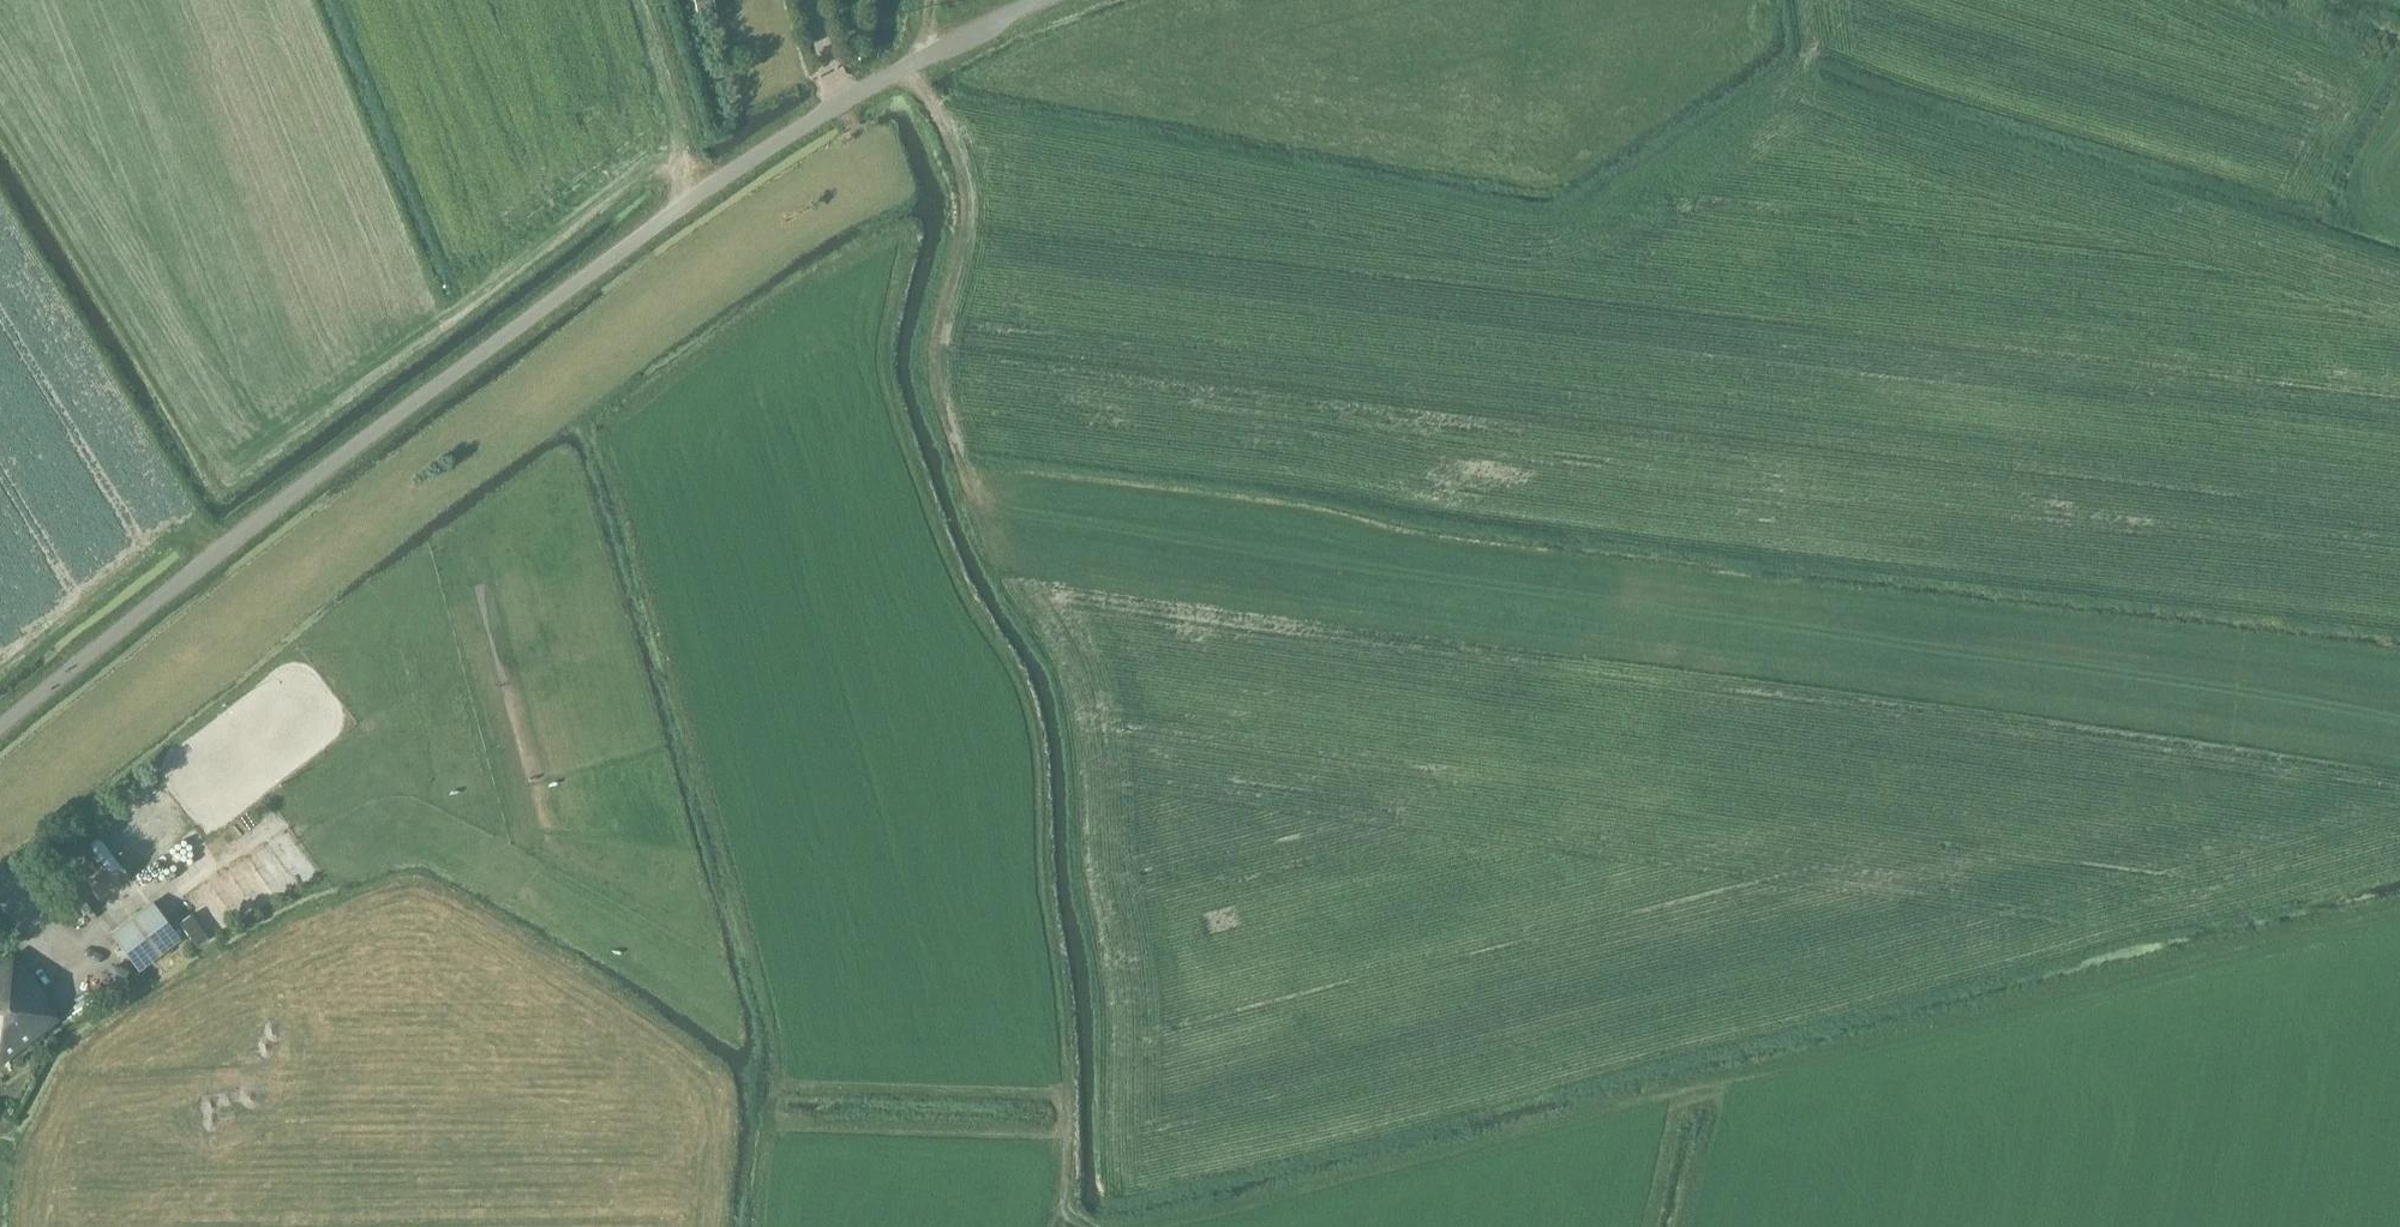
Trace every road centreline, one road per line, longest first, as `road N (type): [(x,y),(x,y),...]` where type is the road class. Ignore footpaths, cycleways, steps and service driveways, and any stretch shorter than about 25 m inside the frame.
road 1 (unclassified): [(1044,0),(844,100),(688,196),(295,492),(0,729)]
road 2 (track): [(991,525),(936,395),(941,335),(968,242),(960,171),(924,93),(920,60),(932,0)]

